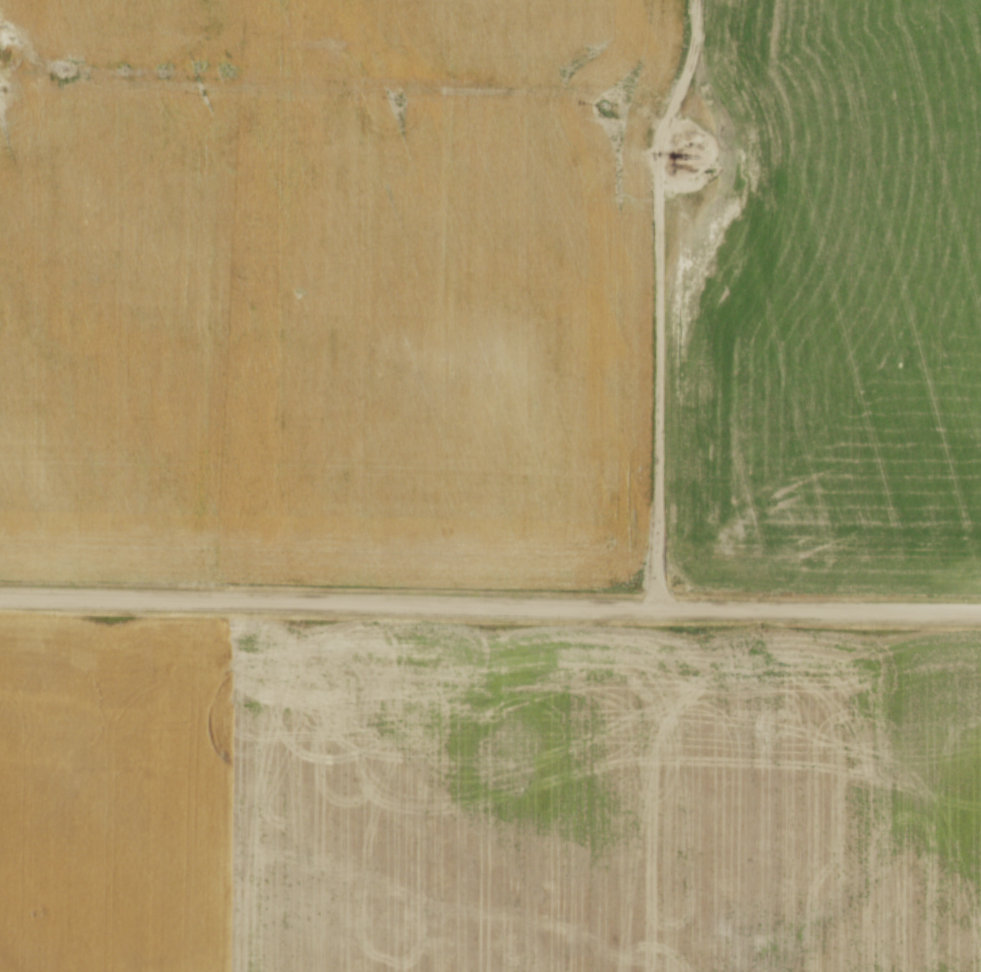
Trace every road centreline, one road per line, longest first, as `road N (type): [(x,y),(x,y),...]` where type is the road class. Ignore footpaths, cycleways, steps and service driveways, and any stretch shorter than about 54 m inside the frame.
road 1 (residential): [(0,596),(980,611)]

